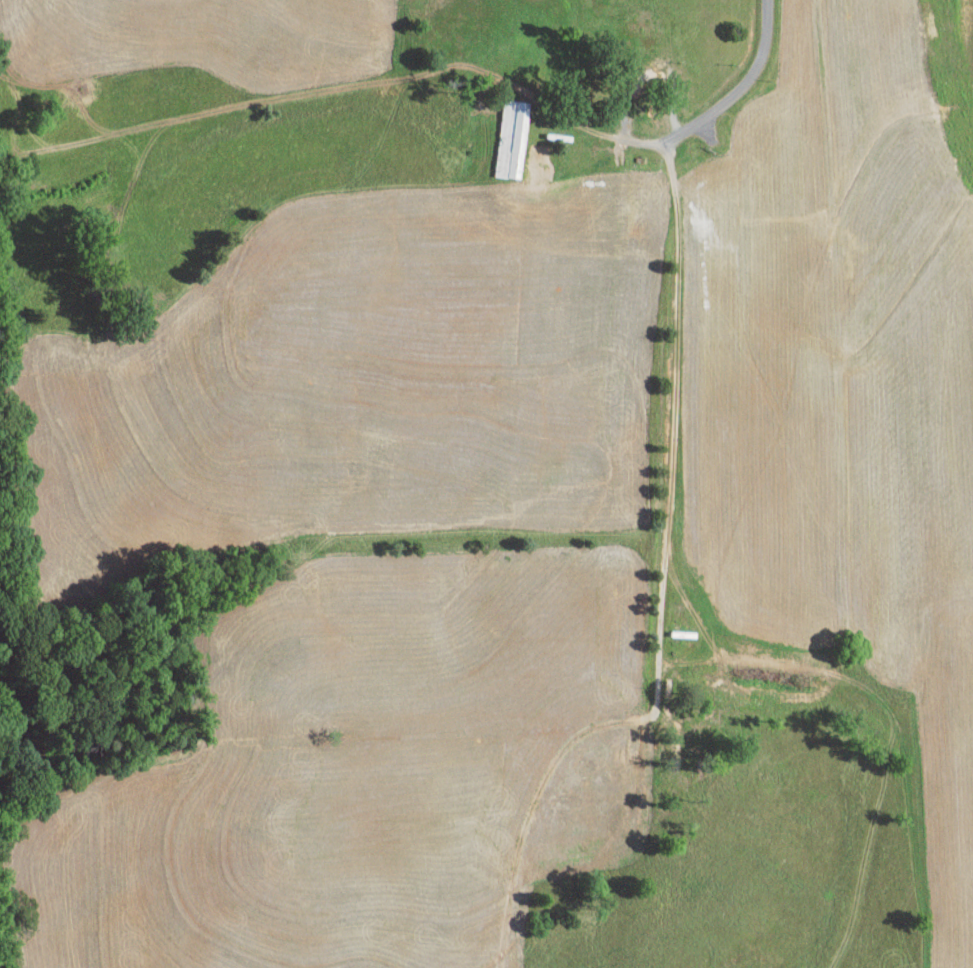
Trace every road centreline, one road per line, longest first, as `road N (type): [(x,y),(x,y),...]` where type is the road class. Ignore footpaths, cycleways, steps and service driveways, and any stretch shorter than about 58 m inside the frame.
road 1 (residential): [(639,143),(680,136),(757,75),(770,40),(770,0)]

